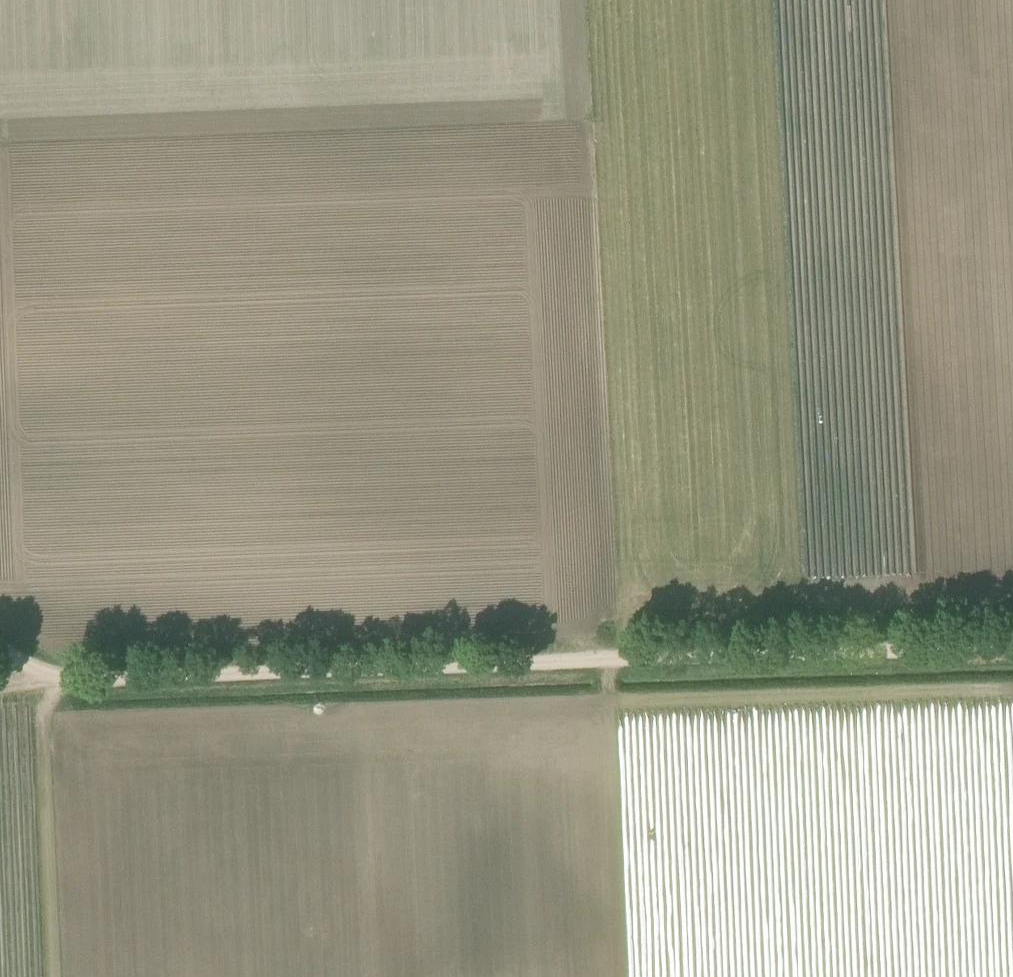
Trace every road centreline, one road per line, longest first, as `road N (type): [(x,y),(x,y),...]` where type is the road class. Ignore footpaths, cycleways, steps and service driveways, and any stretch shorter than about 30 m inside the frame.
road 1 (track): [(0,647),(73,680),(1012,650)]

